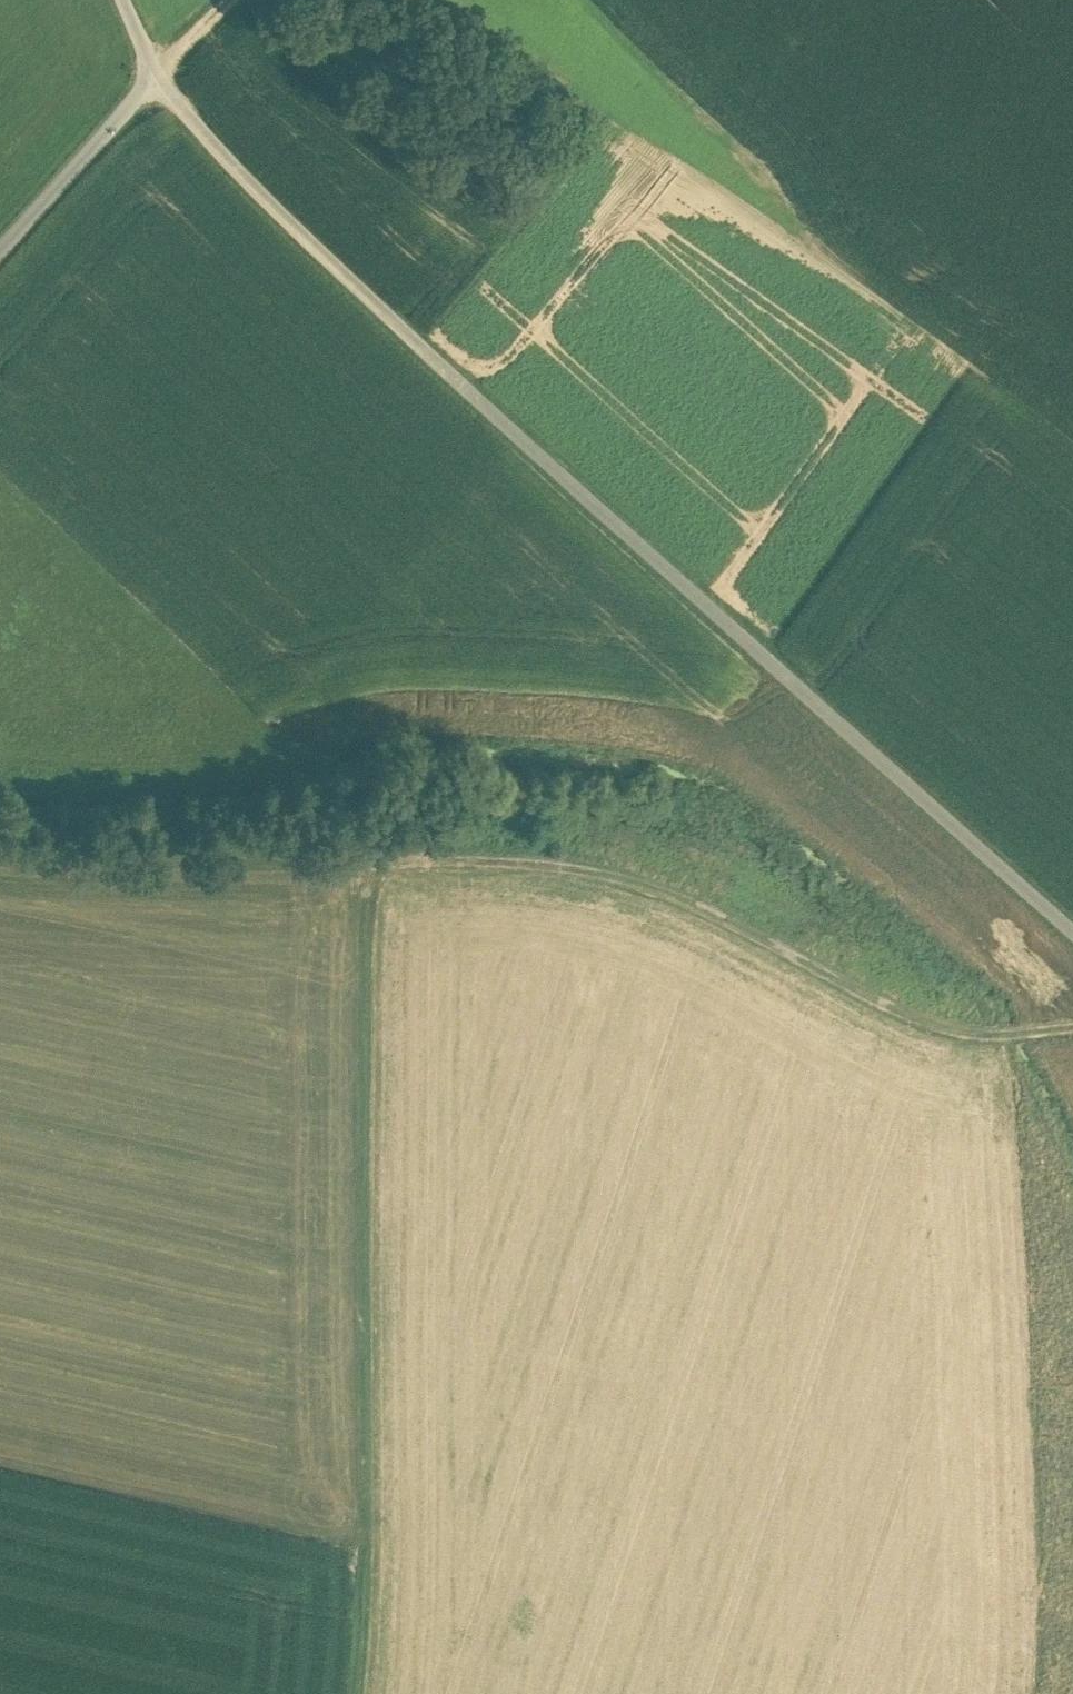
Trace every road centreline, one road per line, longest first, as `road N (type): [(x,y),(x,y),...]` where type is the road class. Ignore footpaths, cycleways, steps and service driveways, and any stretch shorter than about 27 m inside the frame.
road 1 (unclassified): [(1072,921),(270,190),(164,74)]
road 2 (unclassified): [(0,251),(164,74)]

